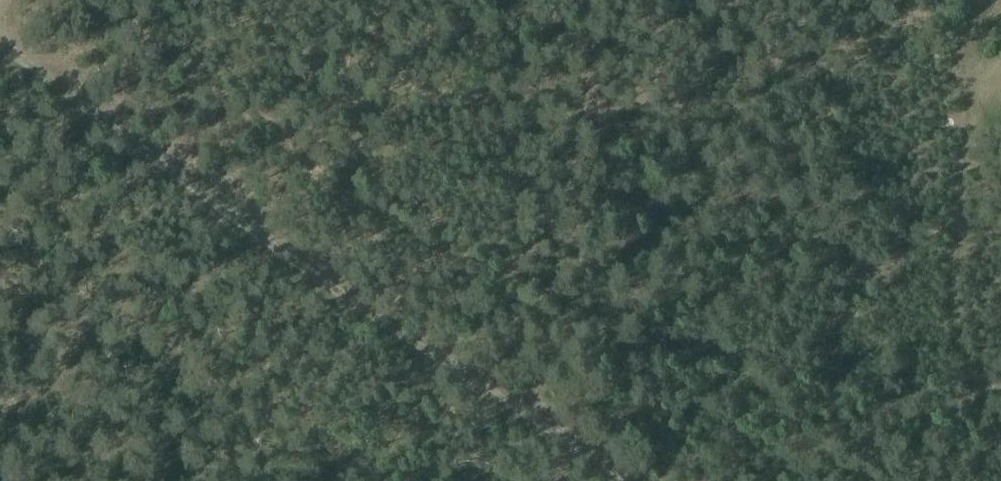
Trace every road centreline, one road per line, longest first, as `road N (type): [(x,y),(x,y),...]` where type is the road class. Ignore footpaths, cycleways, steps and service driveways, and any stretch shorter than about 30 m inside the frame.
road 1 (track): [(636,480),(347,298),(0,36)]

